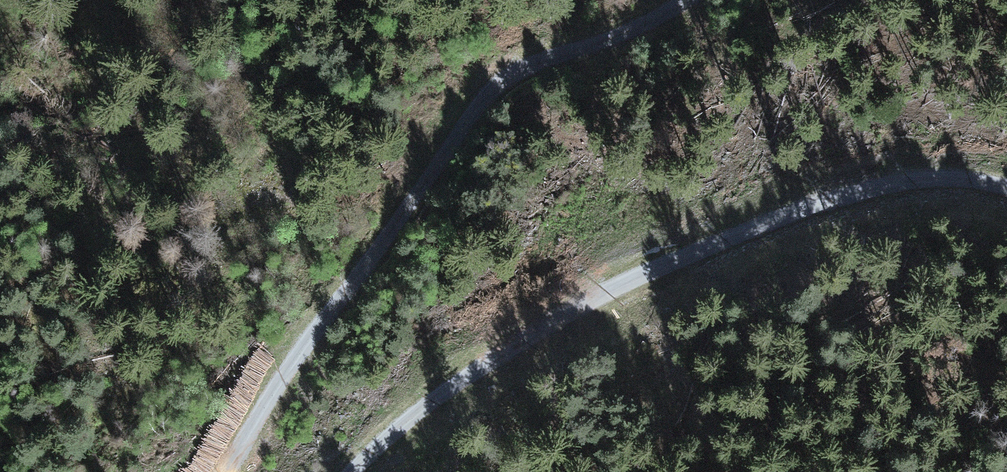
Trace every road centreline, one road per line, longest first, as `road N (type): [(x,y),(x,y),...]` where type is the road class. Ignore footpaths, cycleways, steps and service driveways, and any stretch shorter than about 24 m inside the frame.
road 1 (track): [(353,471),(406,417),(604,287),(884,184),(1006,183)]
road 2 (track): [(716,0),(670,28),(535,72),(280,375),(218,471)]

